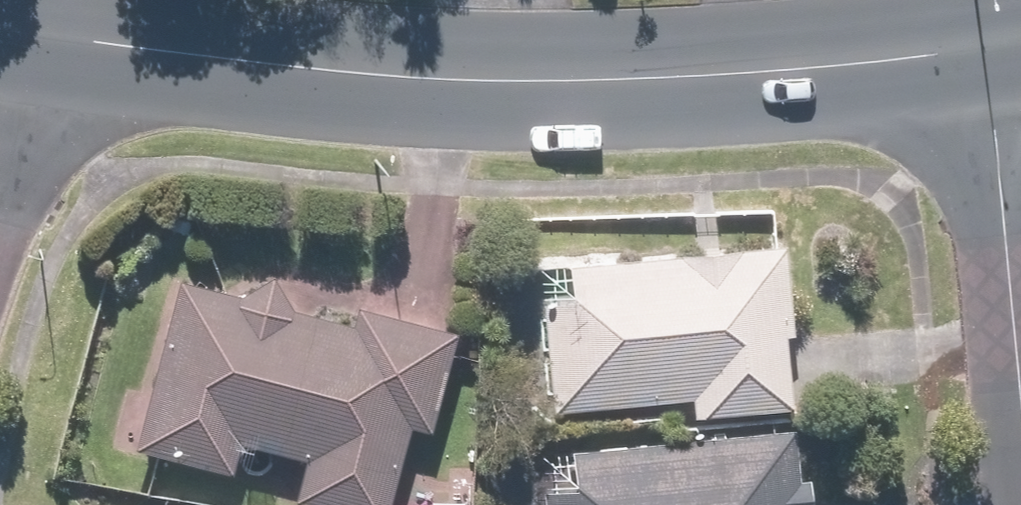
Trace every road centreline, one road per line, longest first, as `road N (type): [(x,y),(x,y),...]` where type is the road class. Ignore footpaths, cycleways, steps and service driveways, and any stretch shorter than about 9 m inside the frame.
road 1 (secondary): [(50,31),(349,66),(664,74),(989,45)]
road 2 (residential): [(989,45),(1020,402)]
road 3 (residential): [(50,31),(0,199)]

